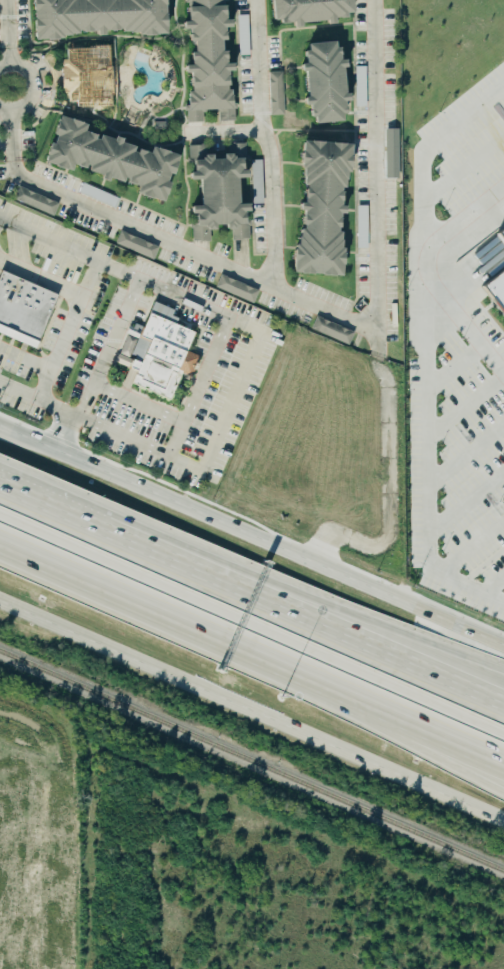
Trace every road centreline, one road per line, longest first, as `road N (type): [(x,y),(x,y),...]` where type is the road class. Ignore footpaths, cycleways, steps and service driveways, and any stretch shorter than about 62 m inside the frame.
road 1 (secondary): [(0,590),(503,811)]
road 2 (secondary): [(503,650),(0,436)]
road 3 (motorway): [(382,641),(0,479)]
road 4 (motorway): [(235,632),(503,794)]
road 5 (motorway): [(235,632),(503,750)]
road 6 (motorway): [(0,529),(235,632)]
road 7 (motorway): [(503,695),(382,641)]
road 8 (motorway): [(503,670),(382,641)]

